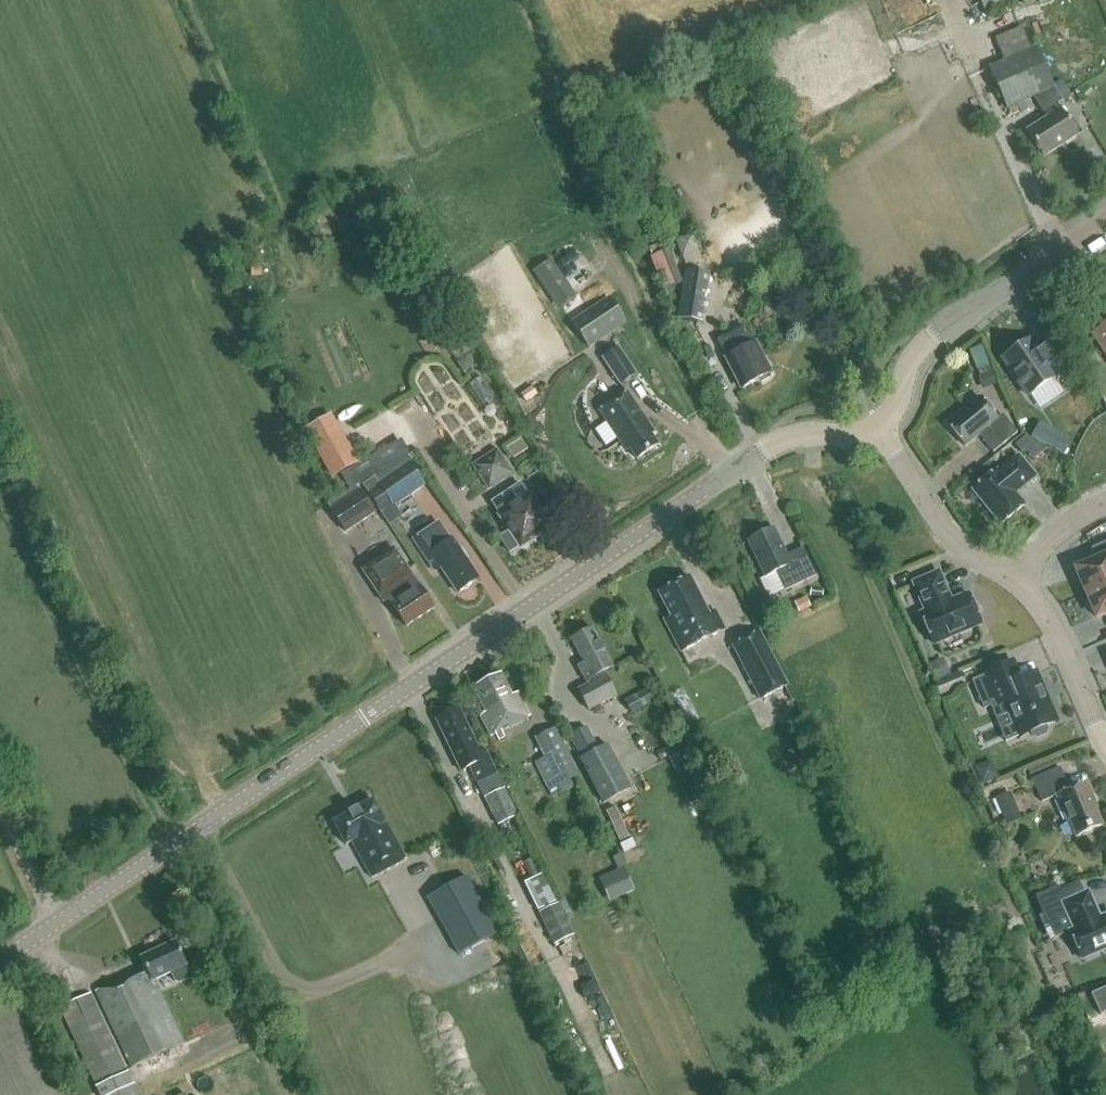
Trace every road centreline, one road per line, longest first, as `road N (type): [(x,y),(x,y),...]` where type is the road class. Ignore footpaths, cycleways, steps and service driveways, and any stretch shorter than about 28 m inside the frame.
road 1 (tertiary): [(0,962),(748,459),(784,437),(876,424)]
road 2 (tertiary): [(876,424),(896,404),(920,346),(1105,220)]
road 3 (residential): [(876,424),(950,537),(1016,580)]
road 4 (residential): [(1016,580),(1046,613),(1105,744)]
road 5 (residential): [(1016,580),(1059,531),(1105,501)]

